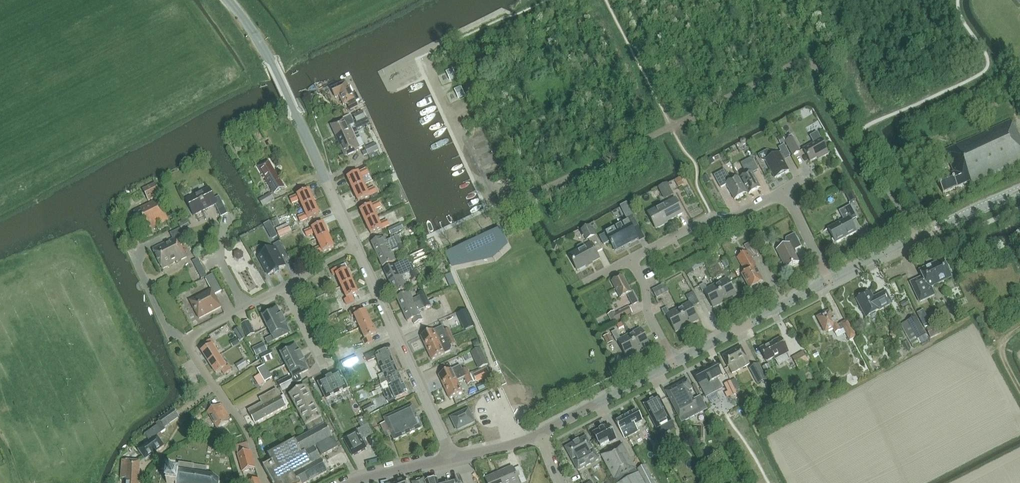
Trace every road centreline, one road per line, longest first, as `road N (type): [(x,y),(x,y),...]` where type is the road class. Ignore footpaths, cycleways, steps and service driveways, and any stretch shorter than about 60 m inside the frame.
road 1 (track): [(912,239),(817,62),(794,64),(671,126)]
road 2 (tertiary): [(356,248),(273,65),(227,0)]
road 3 (tertiary): [(452,460),(356,248)]
road 4 (tertiary): [(831,281),(1019,191)]
road 5 (tertiary): [(673,364),(831,281)]
road 6 (residential): [(784,191),(630,260)]
road 7 (residential): [(264,482),(253,446),(186,340)]
road 8 (track): [(671,126),(528,195)]
road 9 (tertiary): [(539,435),(673,364)]
road 10 (residential): [(245,308),(356,248)]

